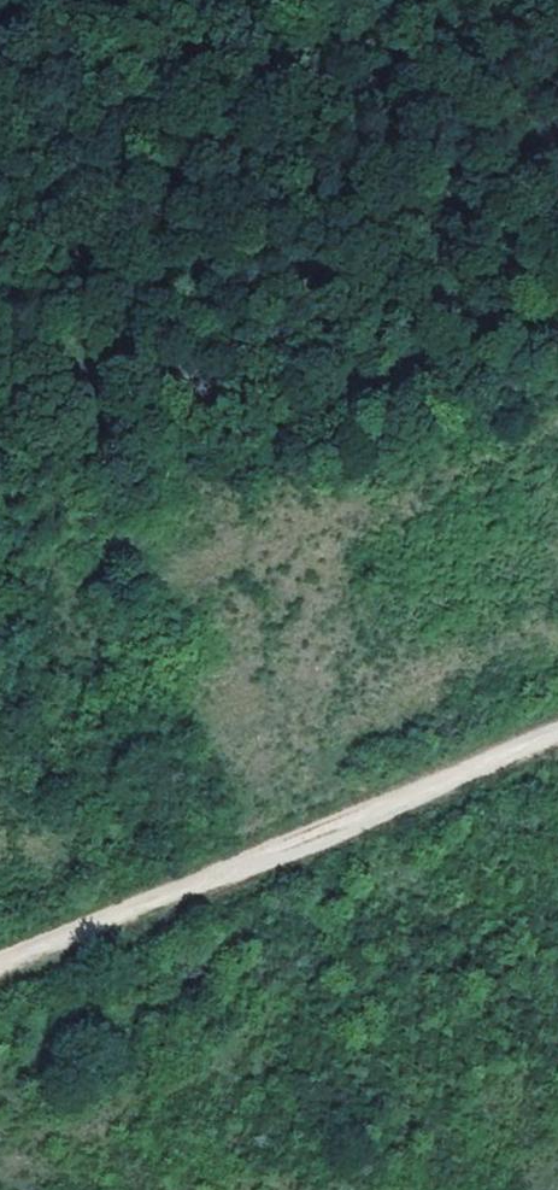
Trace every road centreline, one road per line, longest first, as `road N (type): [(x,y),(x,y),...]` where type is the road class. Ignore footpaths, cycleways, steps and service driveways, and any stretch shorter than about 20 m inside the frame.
road 1 (track): [(0,978),(332,843),(557,733)]

